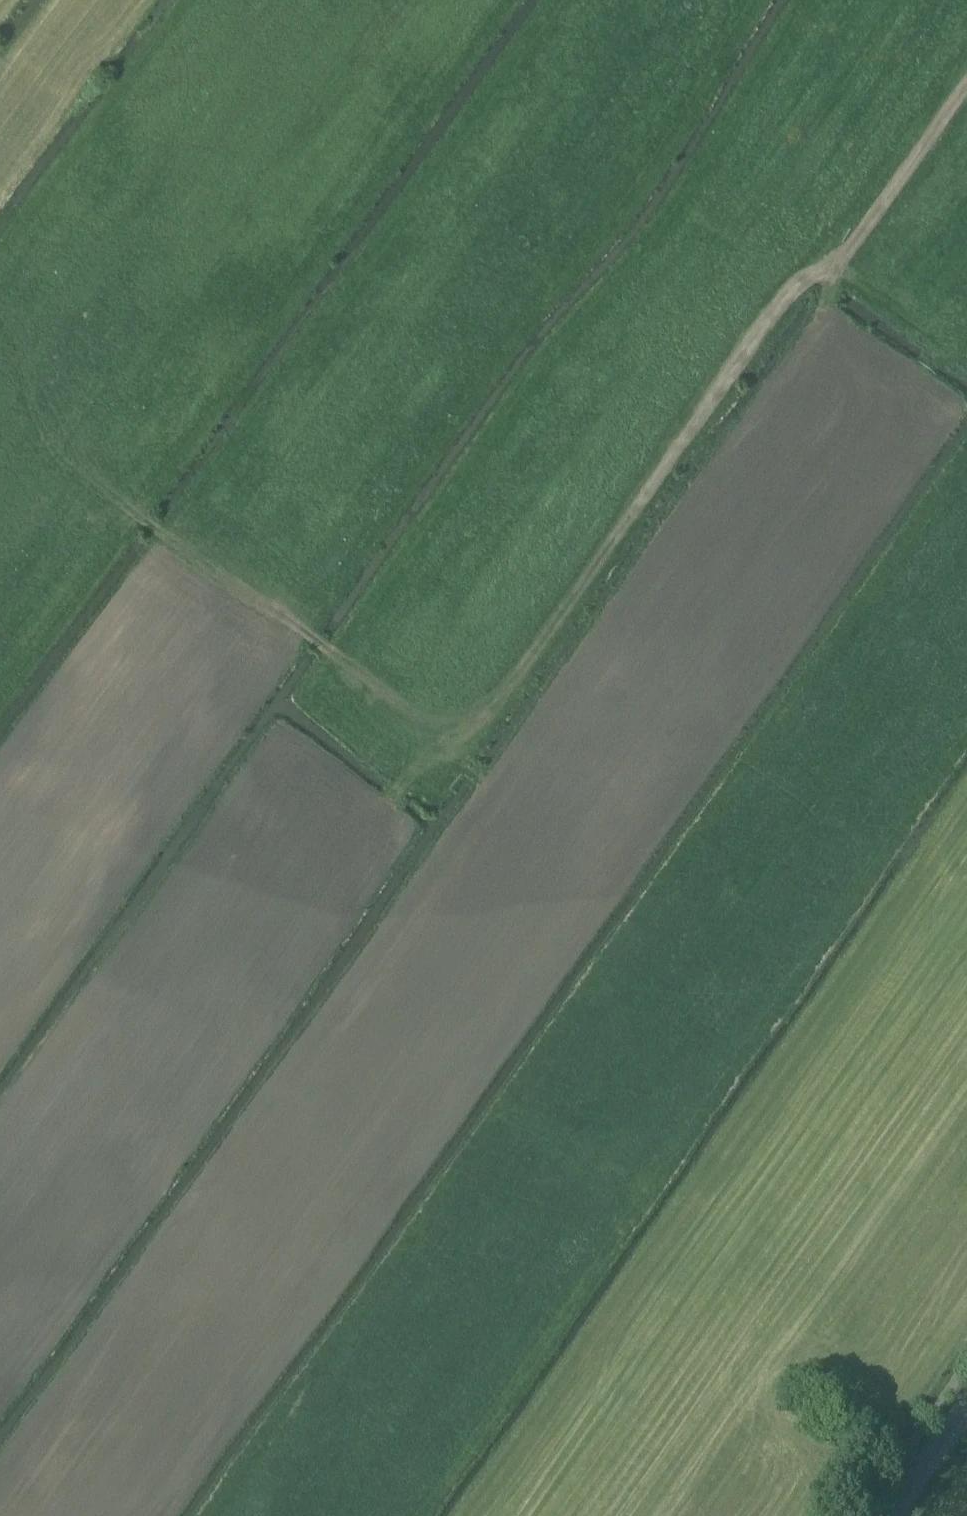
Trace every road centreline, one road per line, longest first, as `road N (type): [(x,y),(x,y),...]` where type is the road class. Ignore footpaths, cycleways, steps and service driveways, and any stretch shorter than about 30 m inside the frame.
road 1 (tertiary): [(889,1515),(966,1405)]

